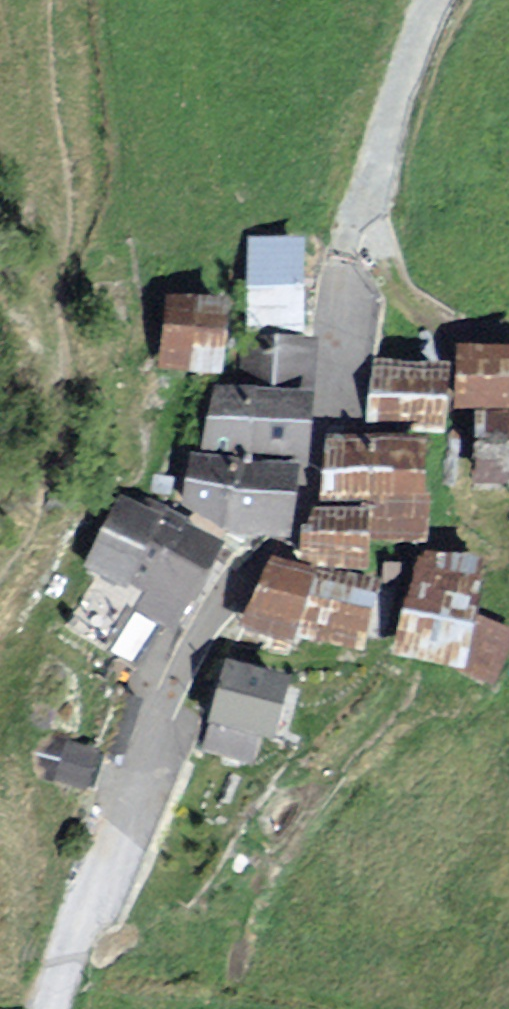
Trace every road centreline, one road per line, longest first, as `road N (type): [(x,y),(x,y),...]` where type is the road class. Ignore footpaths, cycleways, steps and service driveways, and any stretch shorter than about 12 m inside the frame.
road 1 (residential): [(440,0),(350,240),(326,417),(298,500),(118,825),(54,1008)]

